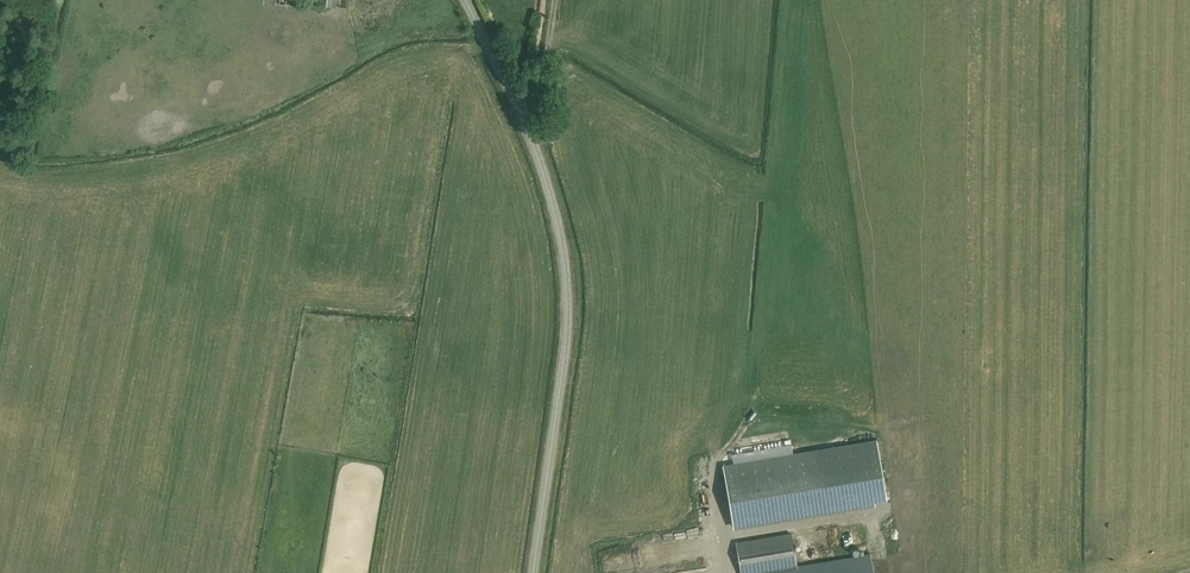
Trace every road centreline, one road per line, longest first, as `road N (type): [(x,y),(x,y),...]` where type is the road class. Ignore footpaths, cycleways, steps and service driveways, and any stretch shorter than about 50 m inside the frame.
road 1 (unclassified): [(532,572),(562,372),(564,265),(530,133),(465,0)]

